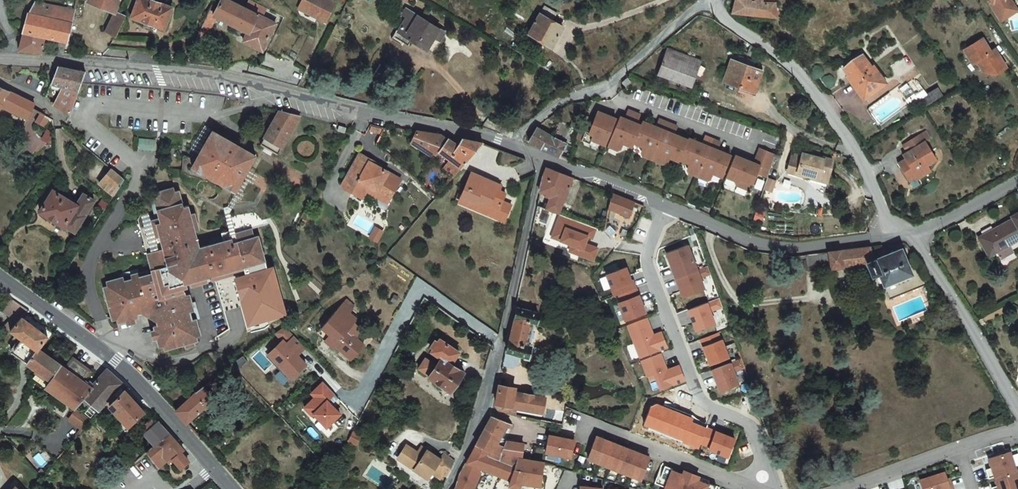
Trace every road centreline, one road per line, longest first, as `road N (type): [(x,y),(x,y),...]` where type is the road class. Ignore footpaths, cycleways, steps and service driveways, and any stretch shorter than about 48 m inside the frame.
road 1 (unclassified): [(21,58),(211,72),(509,146)]
road 2 (unclassified): [(447,488),(478,424),(540,159)]
road 3 (residential): [(664,208),(648,252),(702,401),(755,430),(763,488)]
road 4 (unclassified): [(712,4),(794,67),(863,170),(893,239)]
road 5 (secondary): [(0,280),(123,369),(214,468)]
road 6 (residential): [(509,146),(564,99),(605,86),(695,9),(712,4)]
road 7 (unclassified): [(664,208),(754,244),(810,249),(893,239)]
road 8 (unclassified): [(907,238),(1017,416)]
road 9 (residential): [(1017,427),(842,488)]
road 10 (residential): [(759,488),(587,424)]
road 11 (unclassified): [(540,159),(664,208)]
road 12 (unclassified): [(1017,187),(907,238)]

